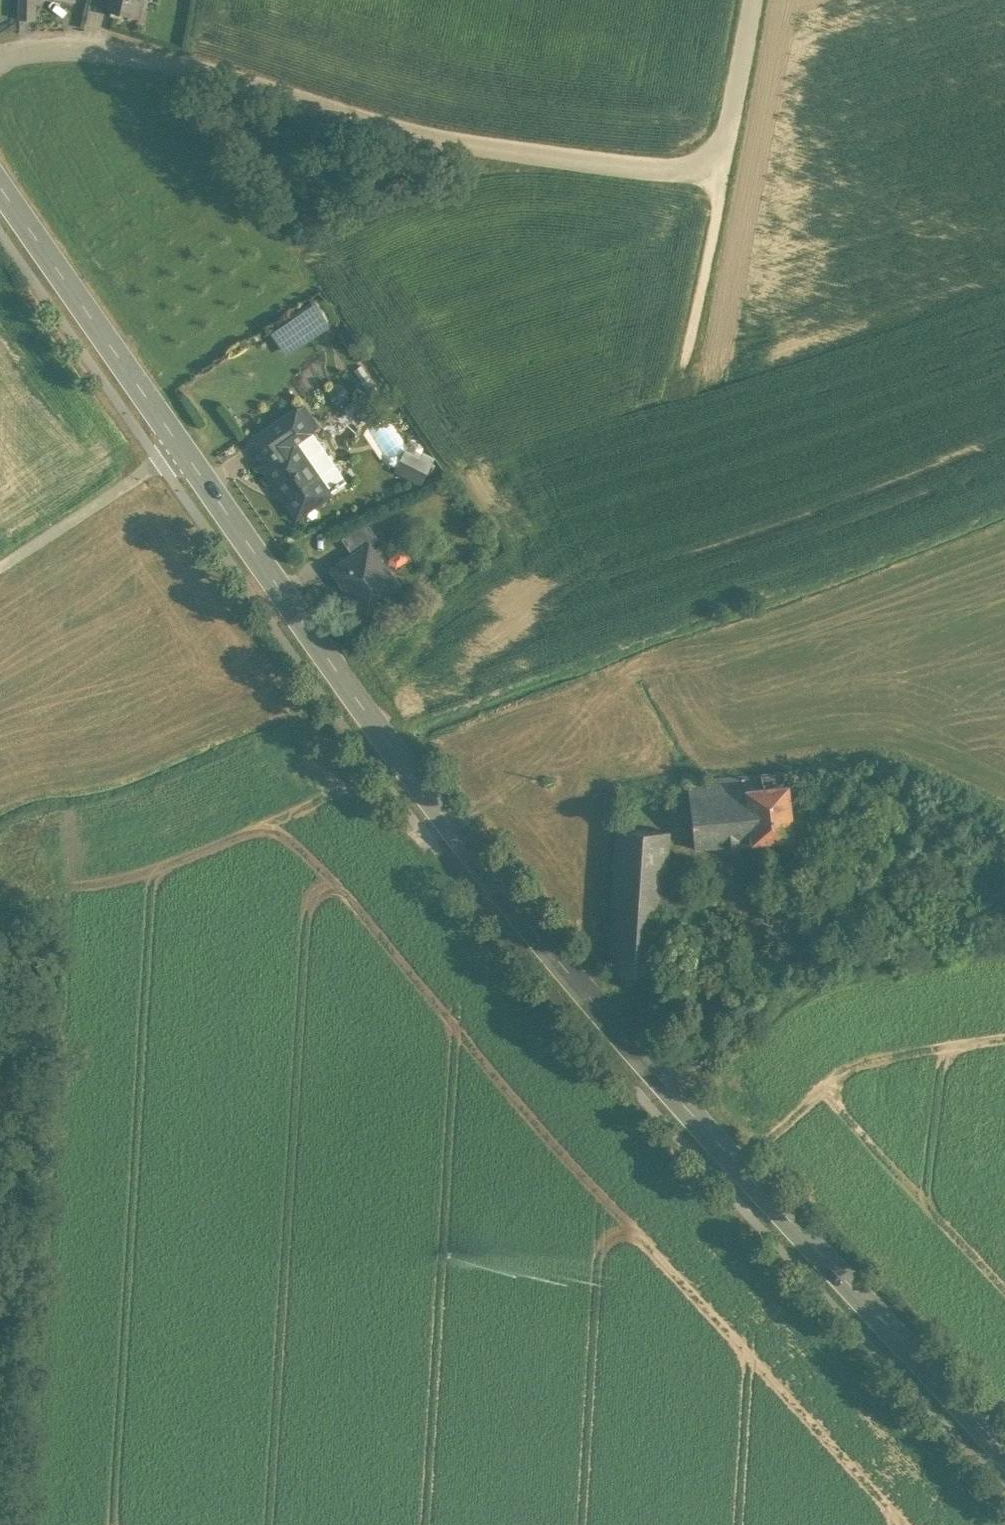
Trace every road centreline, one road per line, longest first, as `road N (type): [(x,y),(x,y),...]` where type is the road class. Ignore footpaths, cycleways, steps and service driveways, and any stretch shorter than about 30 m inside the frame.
road 1 (tertiary): [(181,451),(385,738),(618,1030),(1004,1450)]
road 2 (unclassified): [(0,61),(45,50),(129,54),(559,160),(726,174)]
road 3 (tertiary): [(0,186),(181,451)]
road 4 (residential): [(0,566),(181,451)]
road 5 (unclassified): [(726,174),(685,359)]
road 6 (unclassified): [(755,0),(726,174)]

